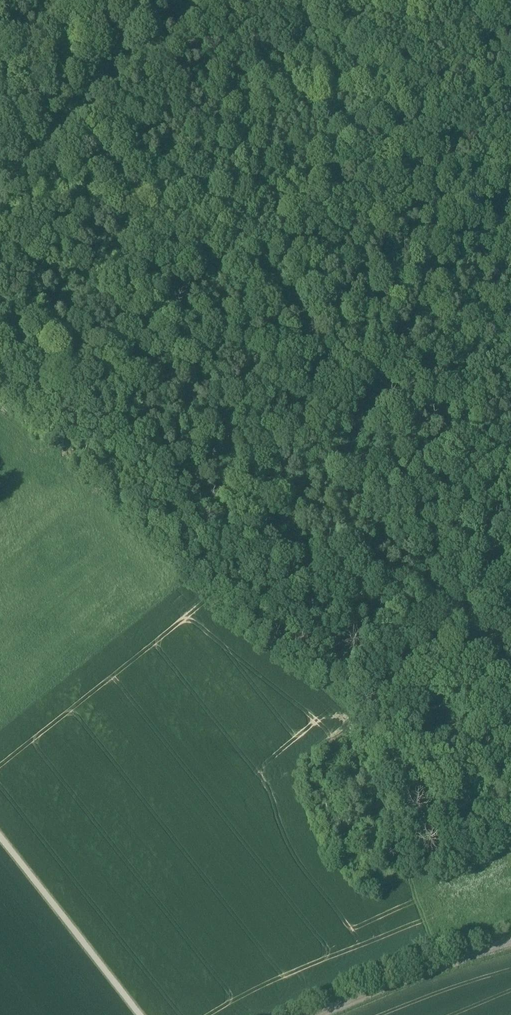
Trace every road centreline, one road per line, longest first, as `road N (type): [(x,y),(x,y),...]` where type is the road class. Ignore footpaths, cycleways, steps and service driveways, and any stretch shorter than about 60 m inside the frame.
road 1 (track): [(510,605),(466,441),(32,127)]
road 2 (track): [(281,1014),(510,926)]
road 3 (track): [(0,838),(139,1014)]
road 4 (unclassified): [(0,153),(61,101),(141,0)]

